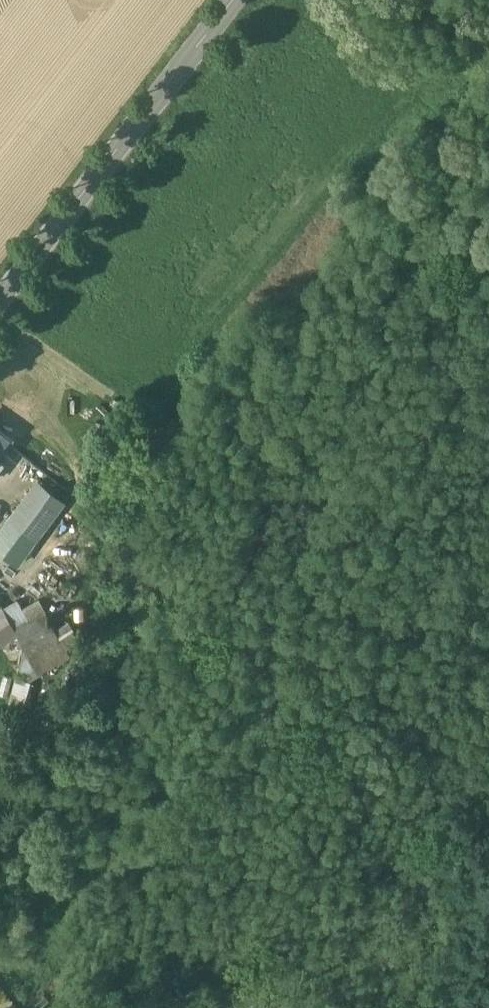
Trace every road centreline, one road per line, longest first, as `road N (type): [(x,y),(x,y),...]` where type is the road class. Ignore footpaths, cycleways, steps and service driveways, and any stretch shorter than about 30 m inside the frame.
road 1 (secondary): [(244,0),(0,296)]

